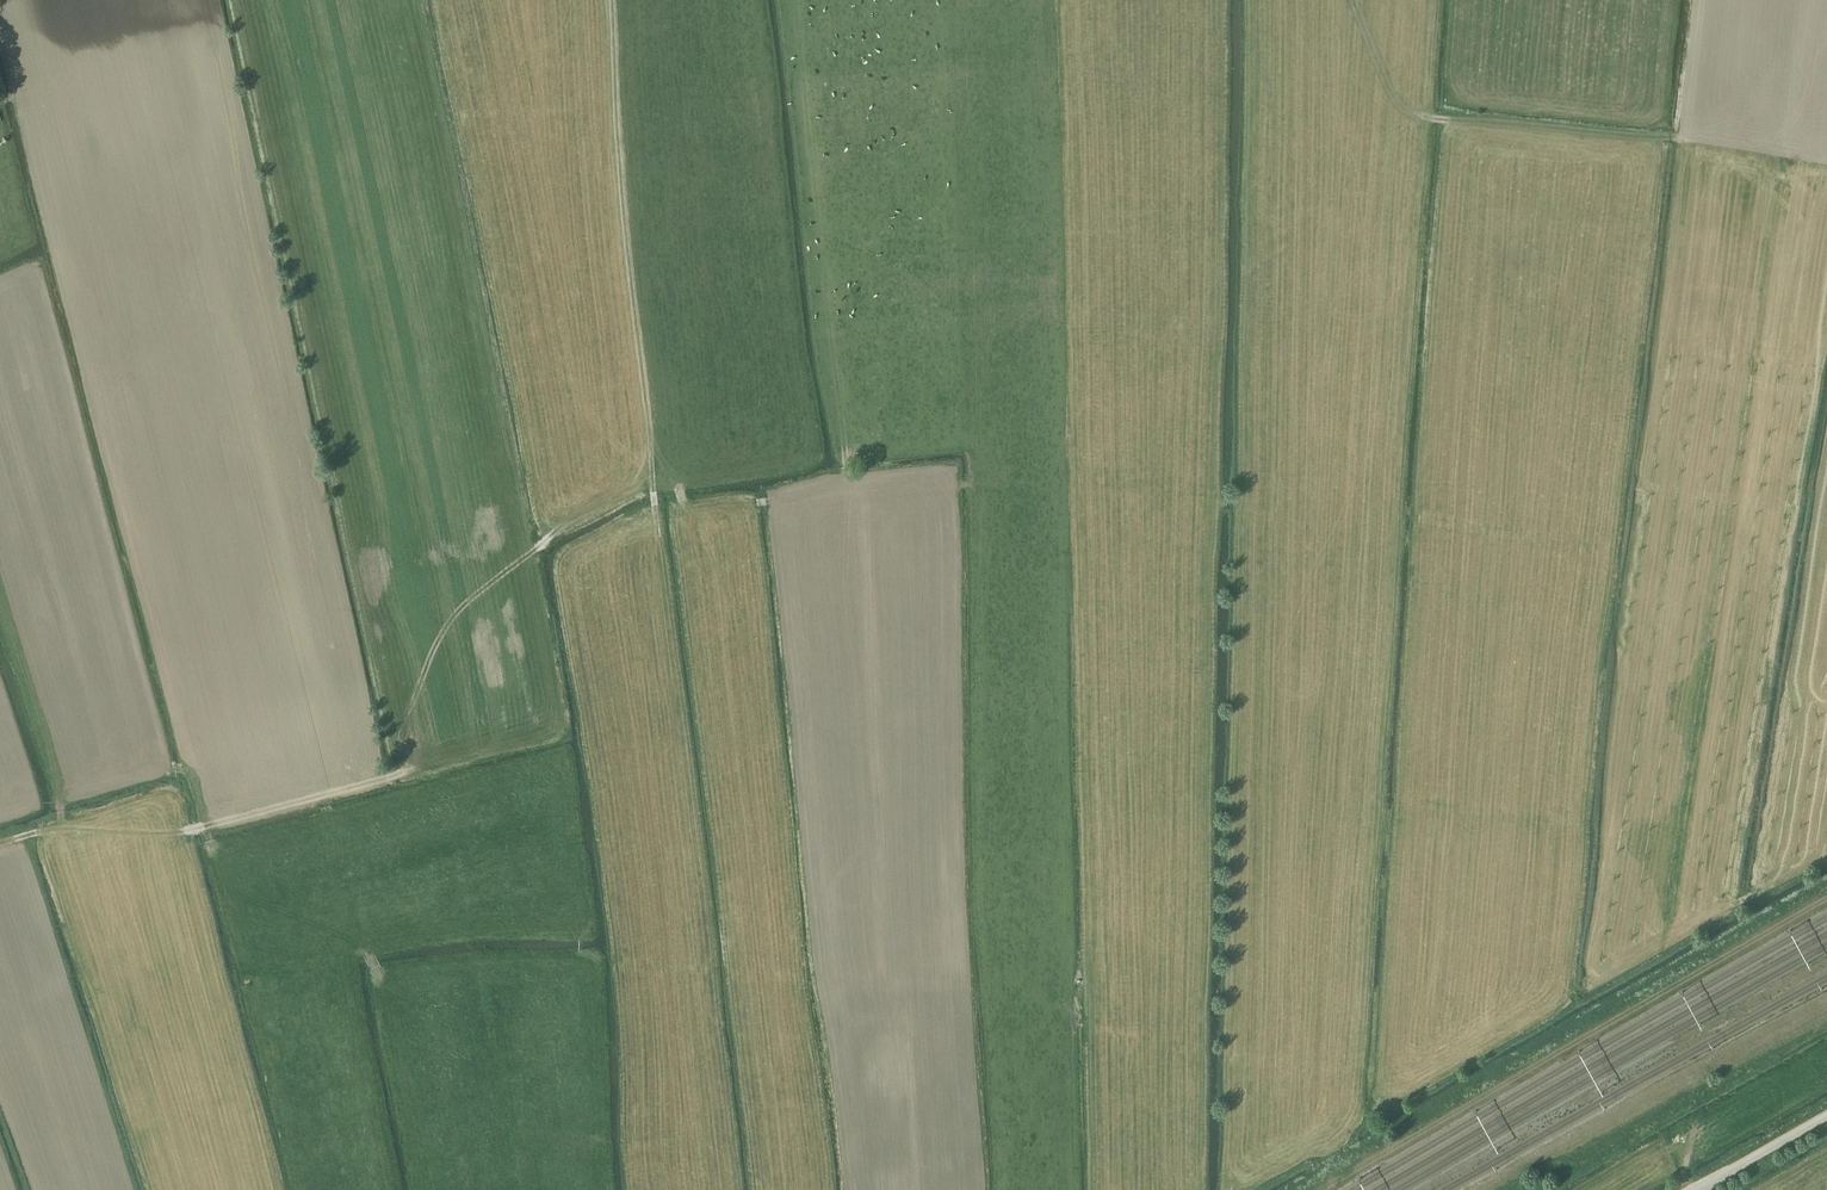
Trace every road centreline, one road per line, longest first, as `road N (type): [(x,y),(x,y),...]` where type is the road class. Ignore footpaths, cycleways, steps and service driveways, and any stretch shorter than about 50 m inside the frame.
road 1 (track): [(611,0),(627,282),(697,827)]
road 2 (track): [(1355,0),(1403,108),(1423,117),(1621,138),(1678,136)]
road 3 (track): [(1826,1066),(1691,1144),(1683,1174),(1692,1189)]
road 4 (unclassified): [(1696,1189),(1826,1116)]

